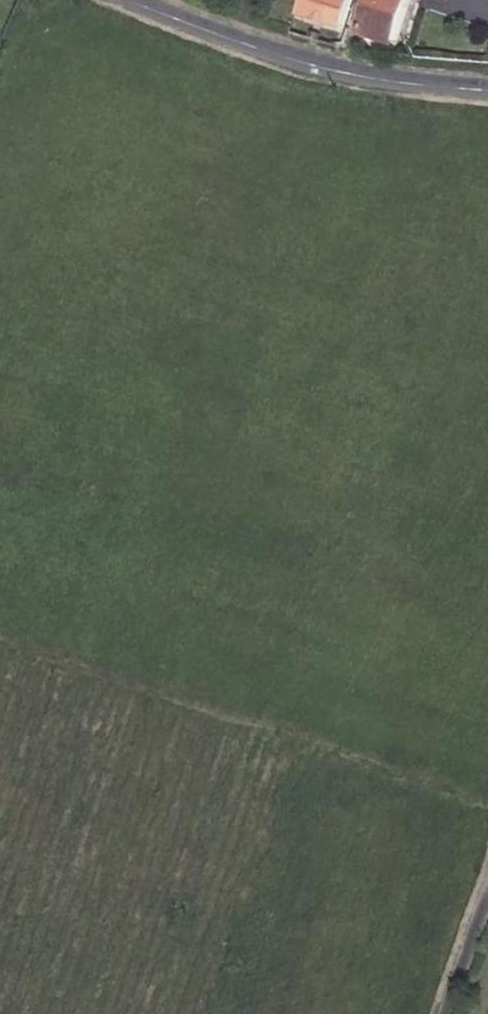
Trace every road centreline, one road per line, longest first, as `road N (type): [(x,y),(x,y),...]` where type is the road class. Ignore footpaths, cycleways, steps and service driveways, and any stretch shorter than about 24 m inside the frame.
road 1 (residential): [(159,0),(290,52),(385,72),(487,81)]
road 2 (residential): [(487,899),(449,1013)]

